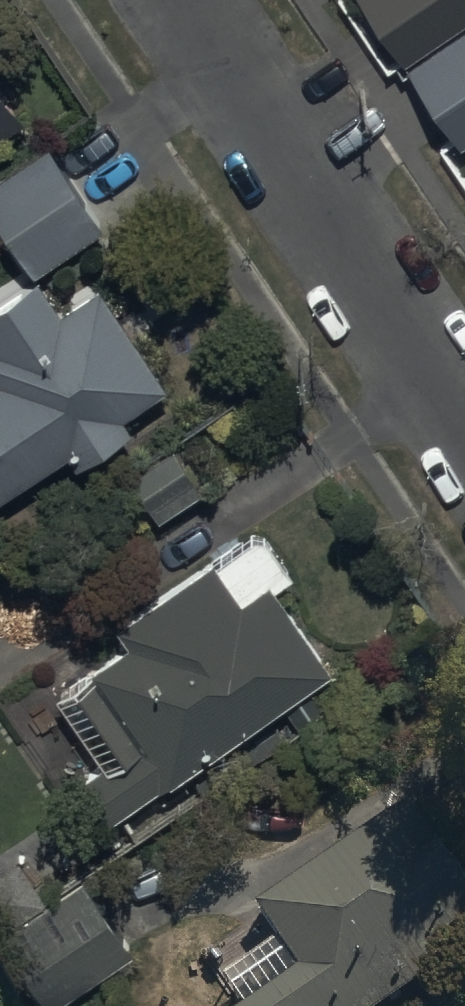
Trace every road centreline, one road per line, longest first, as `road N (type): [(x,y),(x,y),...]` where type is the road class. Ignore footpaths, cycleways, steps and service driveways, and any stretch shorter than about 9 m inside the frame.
road 1 (residential): [(464,412),(190,0)]

